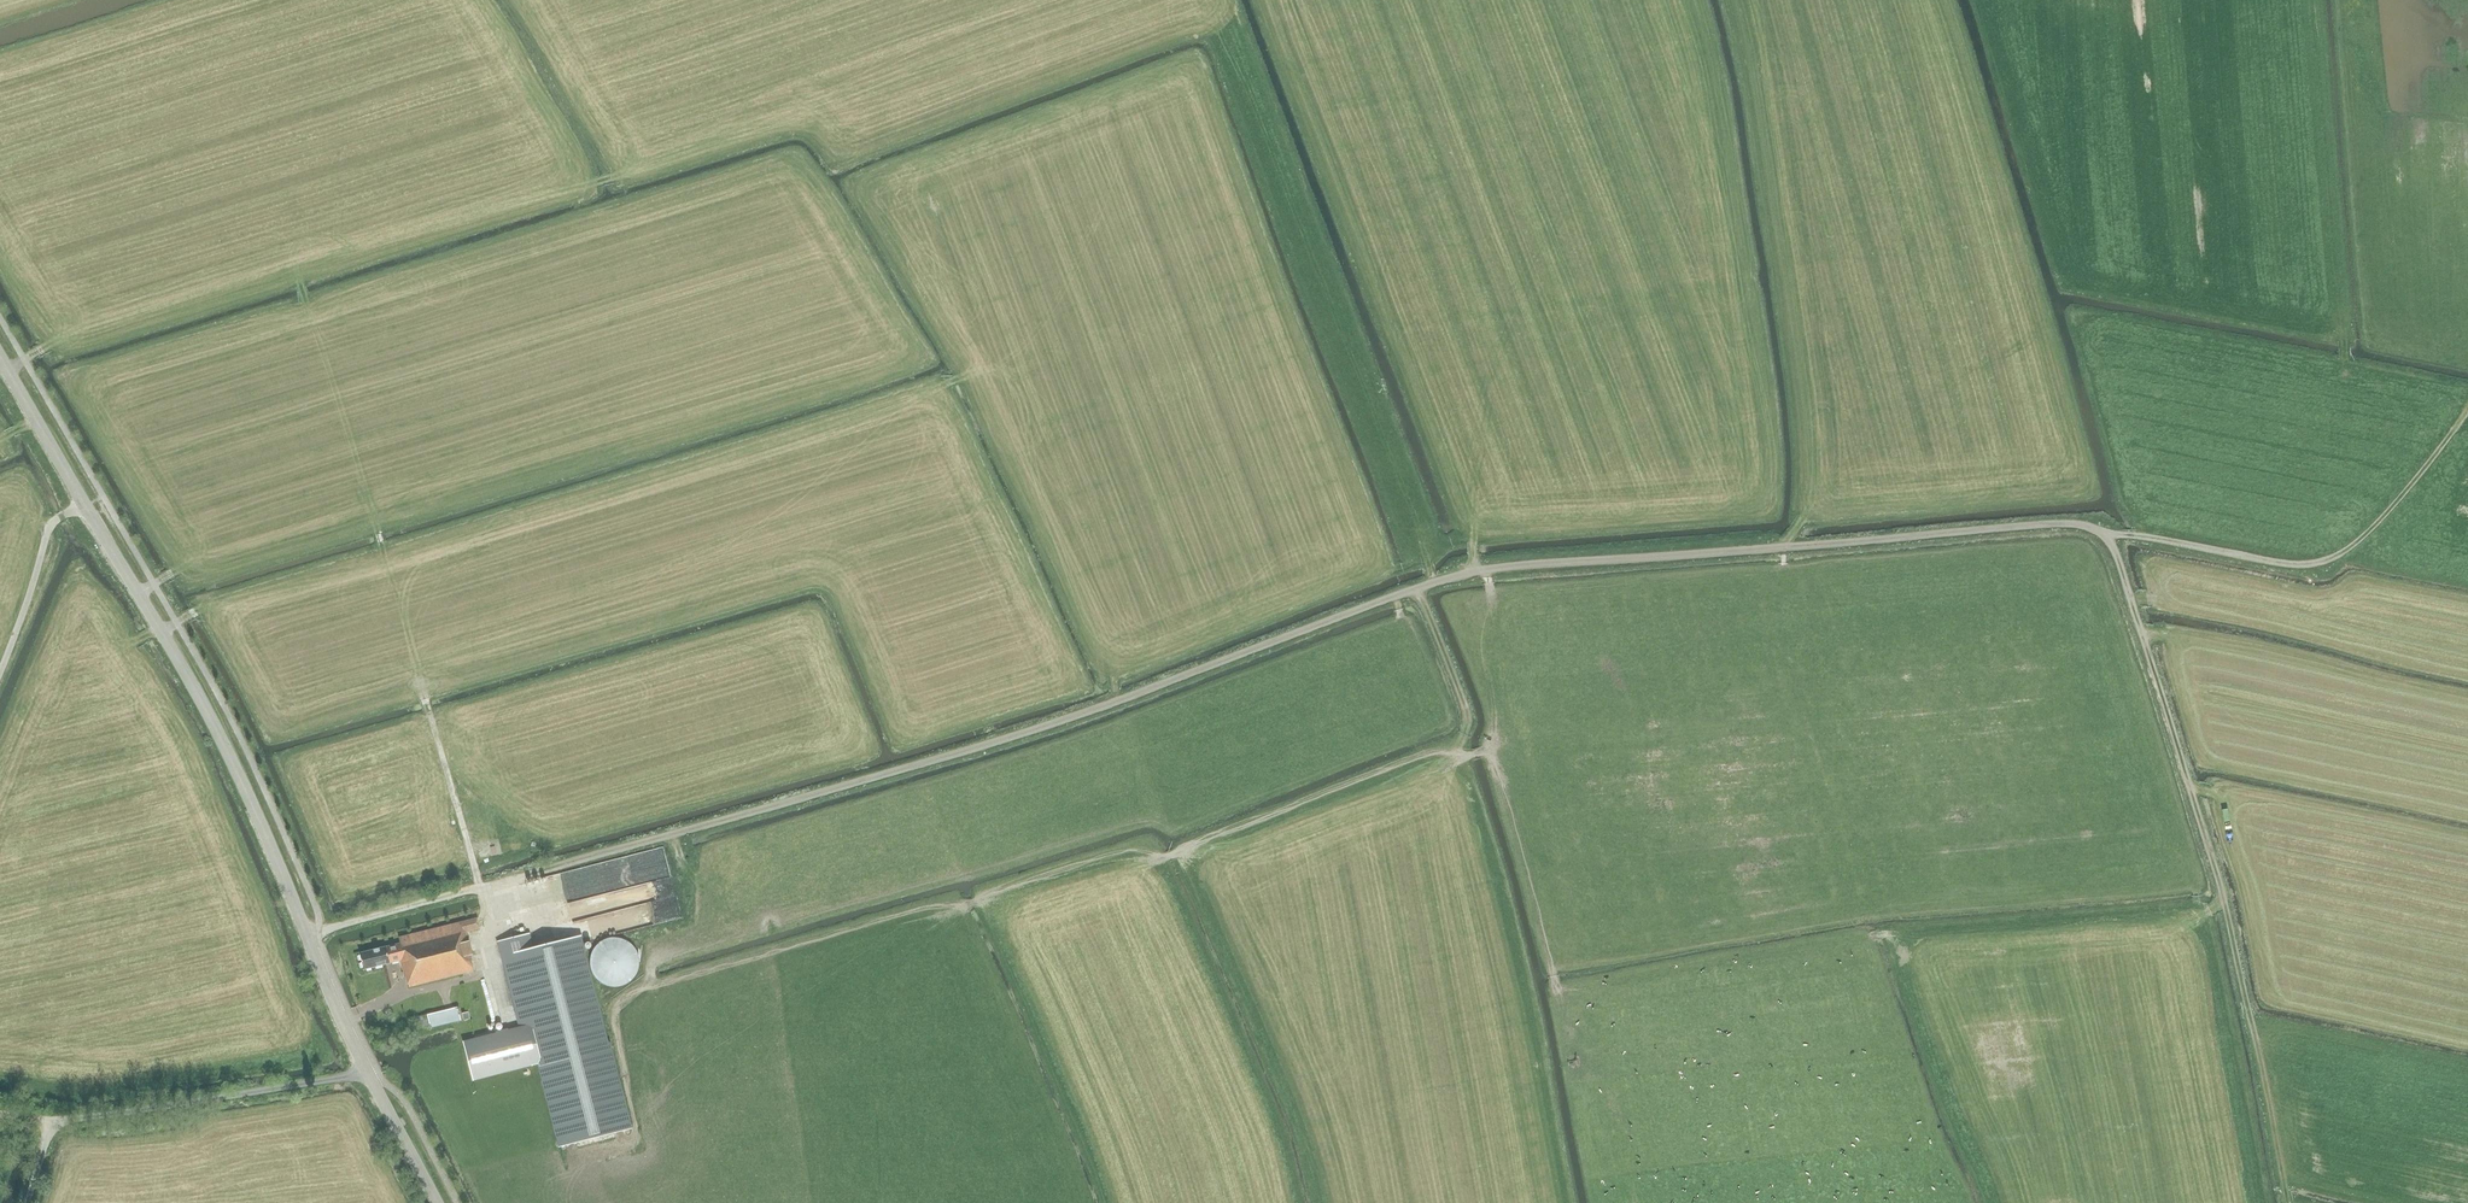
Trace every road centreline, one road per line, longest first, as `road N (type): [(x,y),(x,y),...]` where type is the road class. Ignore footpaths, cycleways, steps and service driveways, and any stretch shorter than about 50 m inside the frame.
road 1 (track): [(319,933),(990,745),(1477,571),(2044,525),(2102,532)]
road 2 (secondary): [(437,1202),(342,1021),(201,701),(0,357)]
road 3 (track): [(2102,532),(2113,542),(2216,868),(2262,1065)]
road 4 (track): [(2102,532),(2293,564),(2328,559),(2386,514),(2467,405)]
road 5 (track): [(480,887),(424,694)]

